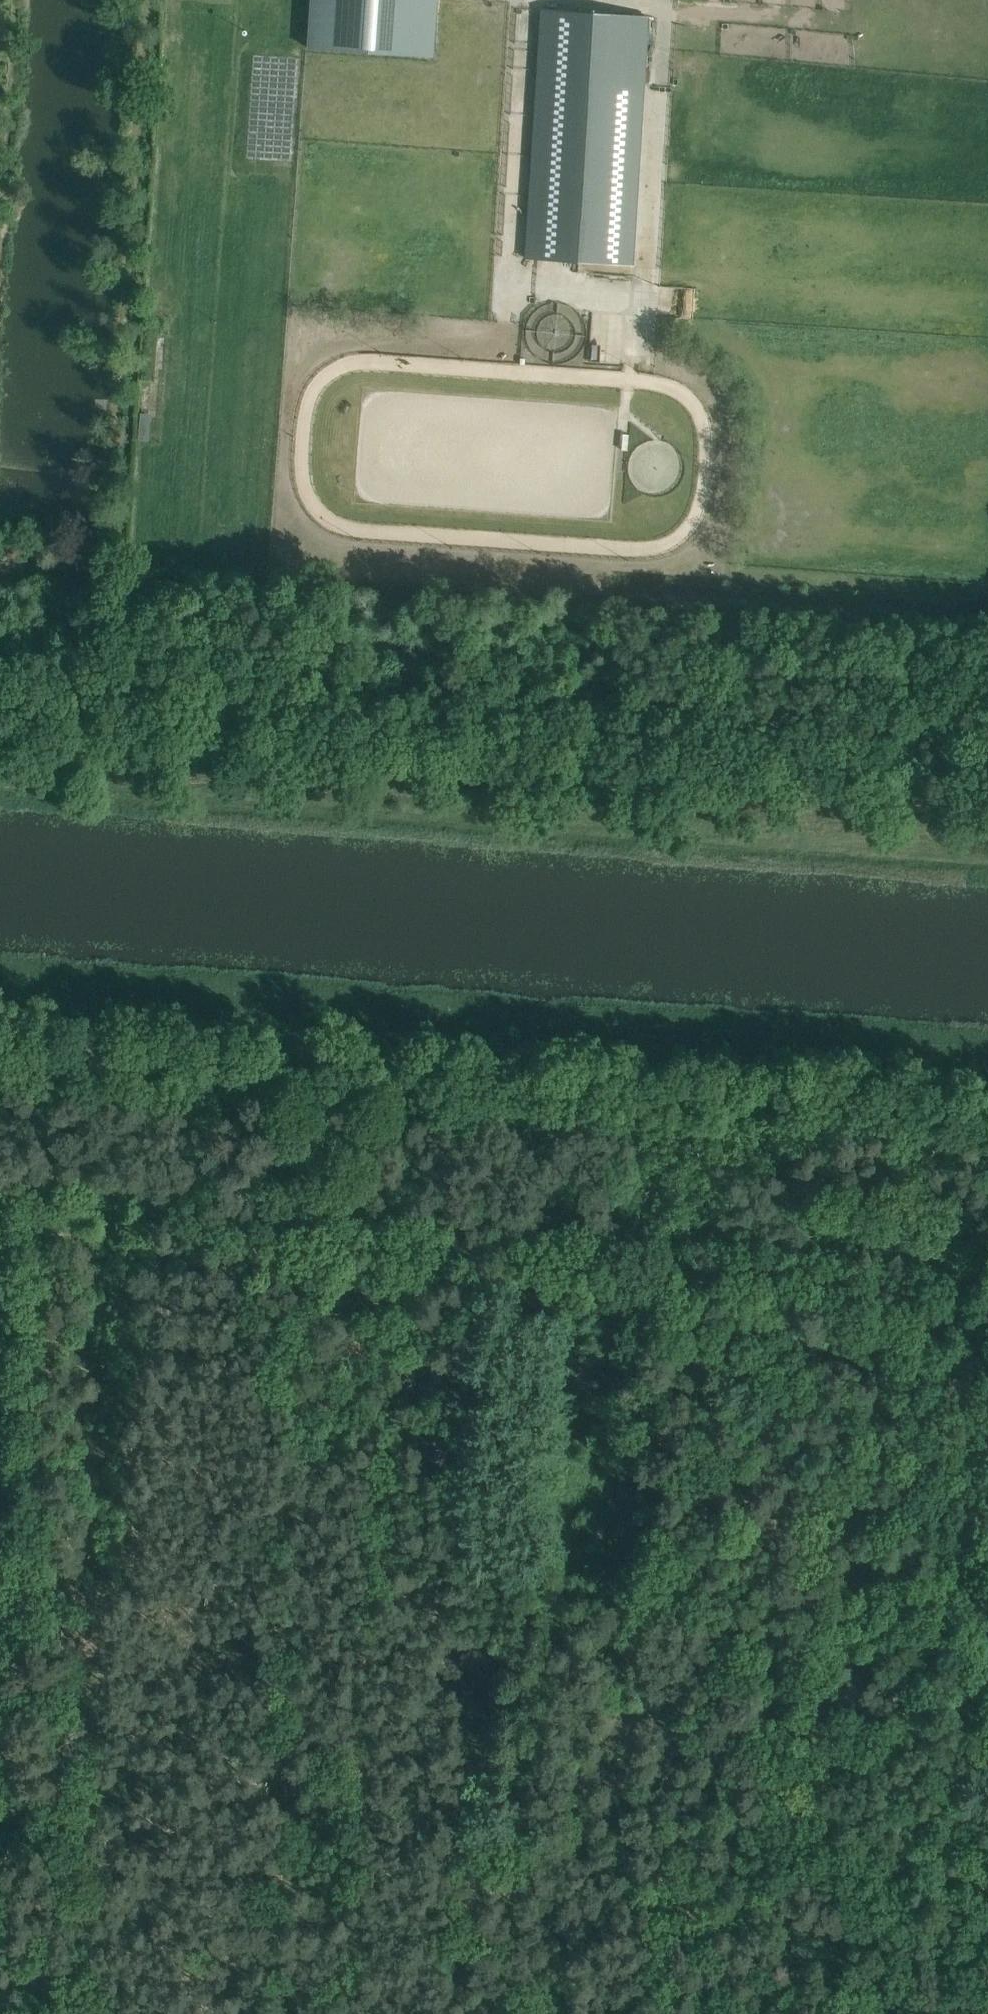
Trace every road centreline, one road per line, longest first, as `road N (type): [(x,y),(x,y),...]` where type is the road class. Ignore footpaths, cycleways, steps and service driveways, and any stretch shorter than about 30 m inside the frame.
road 1 (track): [(0,723),(987,800)]
road 2 (track): [(119,2013),(96,1870),(0,1786)]

